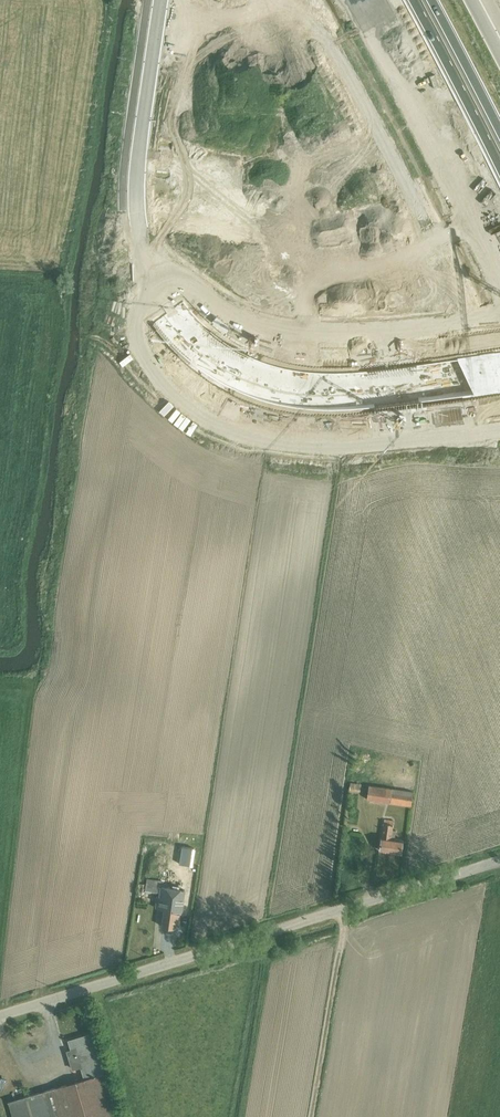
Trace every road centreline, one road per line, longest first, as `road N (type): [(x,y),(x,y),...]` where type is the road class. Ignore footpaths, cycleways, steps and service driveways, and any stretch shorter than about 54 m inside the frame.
road 1 (residential): [(499,371),(297,383),(250,370),(201,342),(170,307),(147,258),(139,214),(143,139),(167,0)]
road 2 (unclassified): [(499,860),(0,1015)]
road 3 (unclassified): [(277,0),(318,33),(351,89),(499,393)]
road 4 (motorway): [(366,0),(499,267)]
road 5 (track): [(342,908),(310,1116)]
road 6 (motorway): [(499,147),(424,0)]

